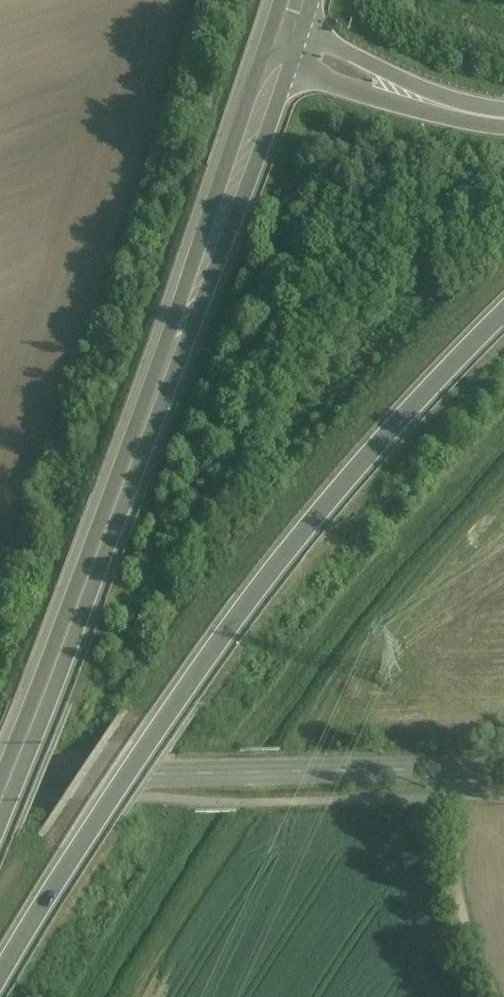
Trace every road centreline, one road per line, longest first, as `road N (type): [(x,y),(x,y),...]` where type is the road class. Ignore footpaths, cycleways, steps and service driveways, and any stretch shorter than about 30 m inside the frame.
road 1 (trunk): [(0,983),(164,721),(265,586),(365,462),(503,315)]
road 2 (trunk): [(206,270),(0,817)]
road 3 (residential): [(0,770),(503,768)]
road 4 (track): [(499,996),(460,892),(459,769)]
road 5 (trunk): [(279,69),(445,123),(503,134)]
road 6 (trunk): [(503,114),(450,103),(292,29)]
road 7 (track): [(93,996),(199,799)]
road 8 (primary): [(279,69),(206,270)]

